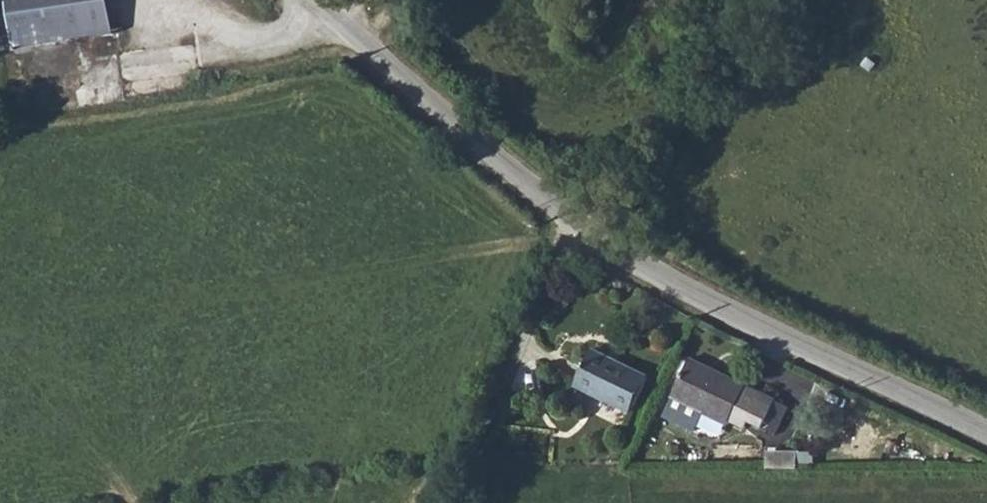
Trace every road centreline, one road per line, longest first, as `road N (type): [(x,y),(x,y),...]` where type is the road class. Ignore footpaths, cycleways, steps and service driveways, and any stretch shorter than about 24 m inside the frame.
road 1 (tertiary): [(986,434),(661,277),(572,222),(326,0)]
road 2 (track): [(425,502),(572,222)]

